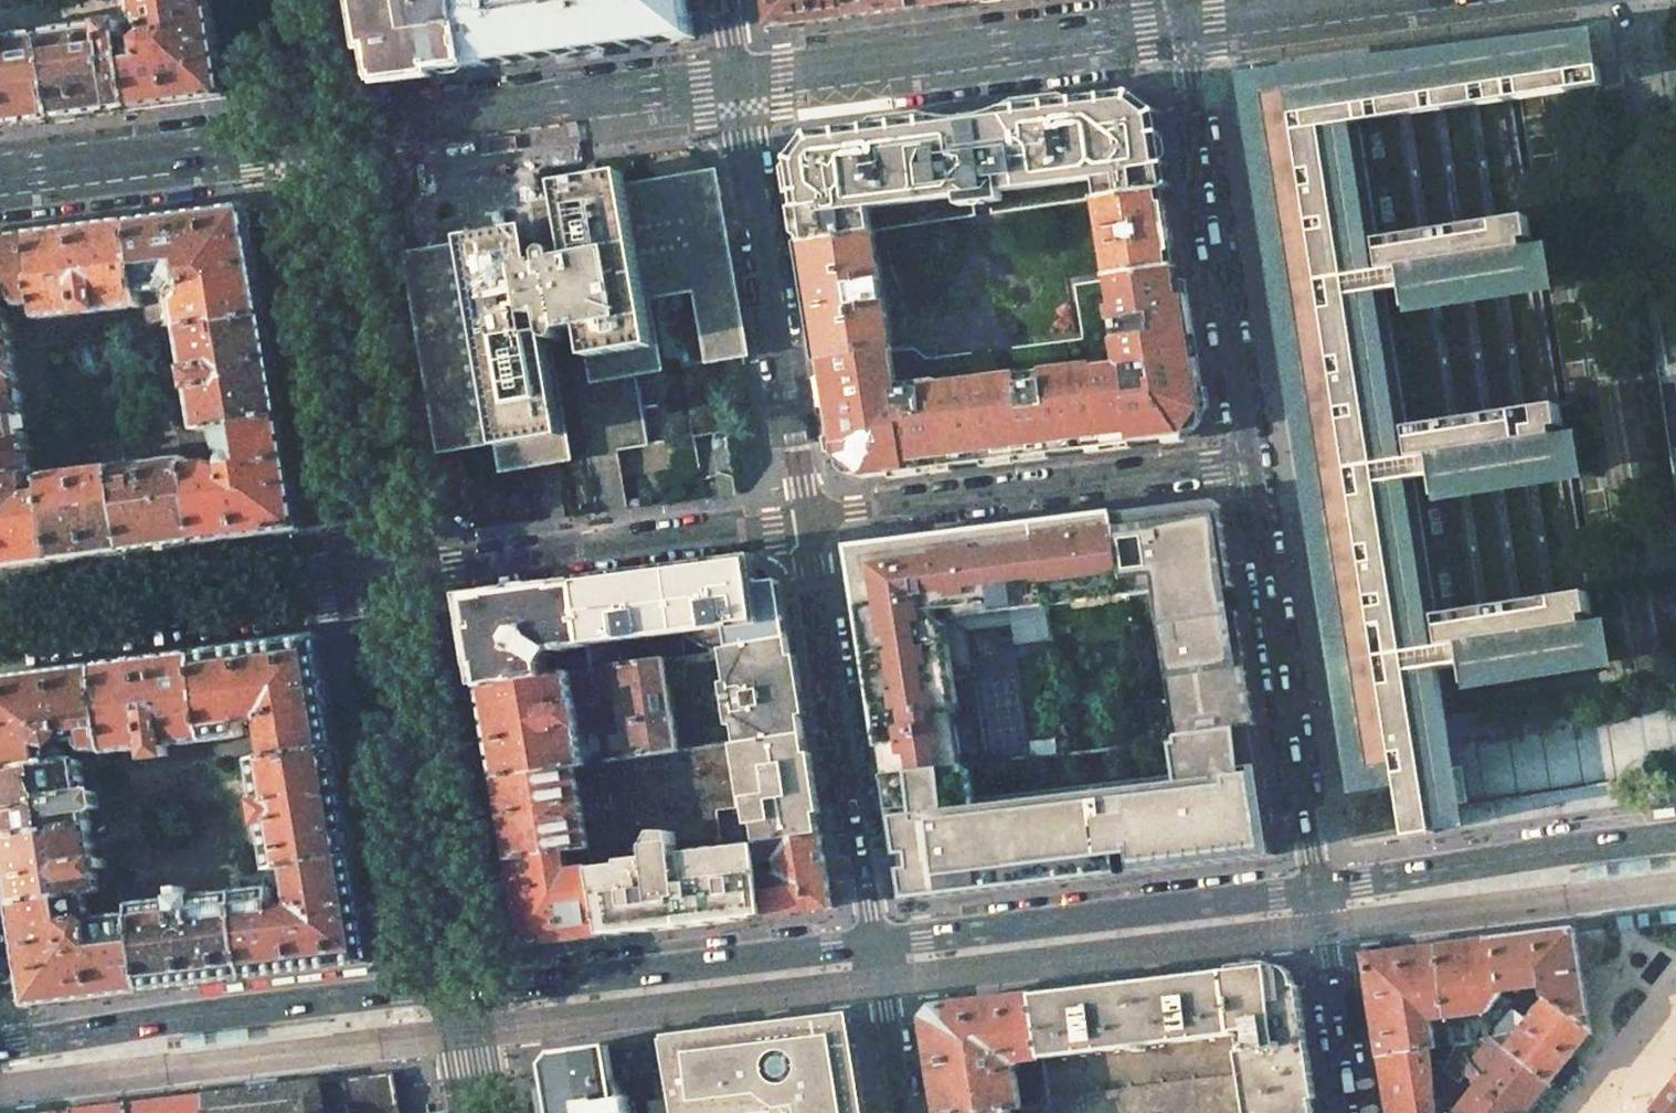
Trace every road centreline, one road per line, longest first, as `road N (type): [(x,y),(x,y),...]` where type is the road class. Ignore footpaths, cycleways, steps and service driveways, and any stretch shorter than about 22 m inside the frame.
road 1 (secondary): [(460,988),(254,1006),(0,1043)]
road 2 (secondary): [(1318,888),(871,943)]
road 3 (residential): [(808,525),(1251,464)]
road 4 (residential): [(739,84),(808,525)]
road 5 (secondary): [(389,576),(314,138)]
road 6 (secondary): [(739,84),(1179,28)]
road 7 (residential): [(1251,464),(1179,28)]
road 8 (residential): [(1318,888),(1251,464)]
road 9 (secondary): [(314,138),(739,84)]
road 10 (residential): [(808,525),(871,943)]
road 11 (residential): [(389,576),(808,525)]
road 12 (secondary): [(460,988),(389,576)]
road 13 (secondary): [(871,943),(460,988)]
road 14 (residential): [(0,621),(389,576)]
road 15 (secondary): [(1675,839),(1318,888)]
road 16 (secondary): [(0,181),(314,138)]
road 17 (residential): [(1358,1112),(1318,888)]
road 18 (secondary): [(1179,28),(1393,0)]
road 19 (residential): [(871,943),(903,1112)]
road 20 (secondary): [(314,138),(290,0)]
road 21 (secondary): [(481,1112),(460,988)]

